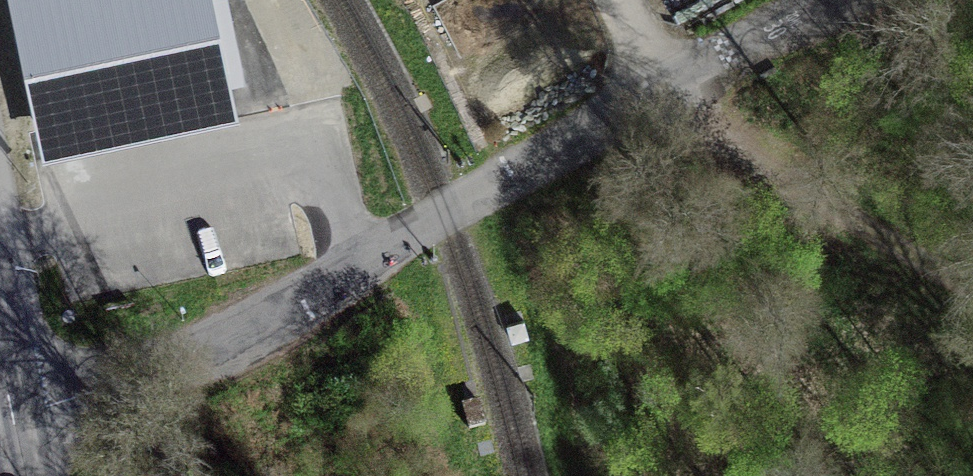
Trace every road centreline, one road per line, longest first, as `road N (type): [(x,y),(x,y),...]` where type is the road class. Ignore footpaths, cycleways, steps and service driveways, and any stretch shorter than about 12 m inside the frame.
road 1 (residential): [(8,427),(160,372),(675,89),(856,0)]
road 2 (track): [(675,89),(972,298)]

